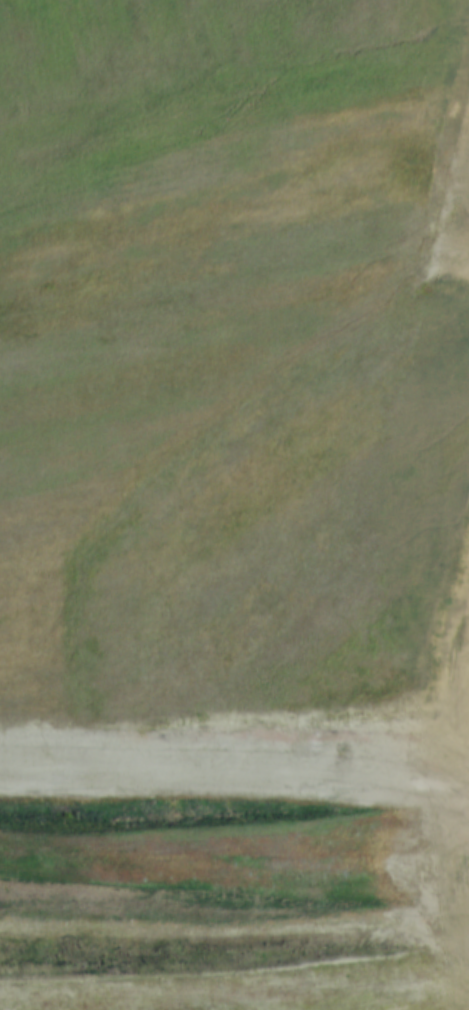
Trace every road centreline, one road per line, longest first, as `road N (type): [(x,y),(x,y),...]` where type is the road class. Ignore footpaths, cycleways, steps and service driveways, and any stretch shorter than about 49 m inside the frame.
road 1 (track): [(468,787),(280,765),(0,766)]

